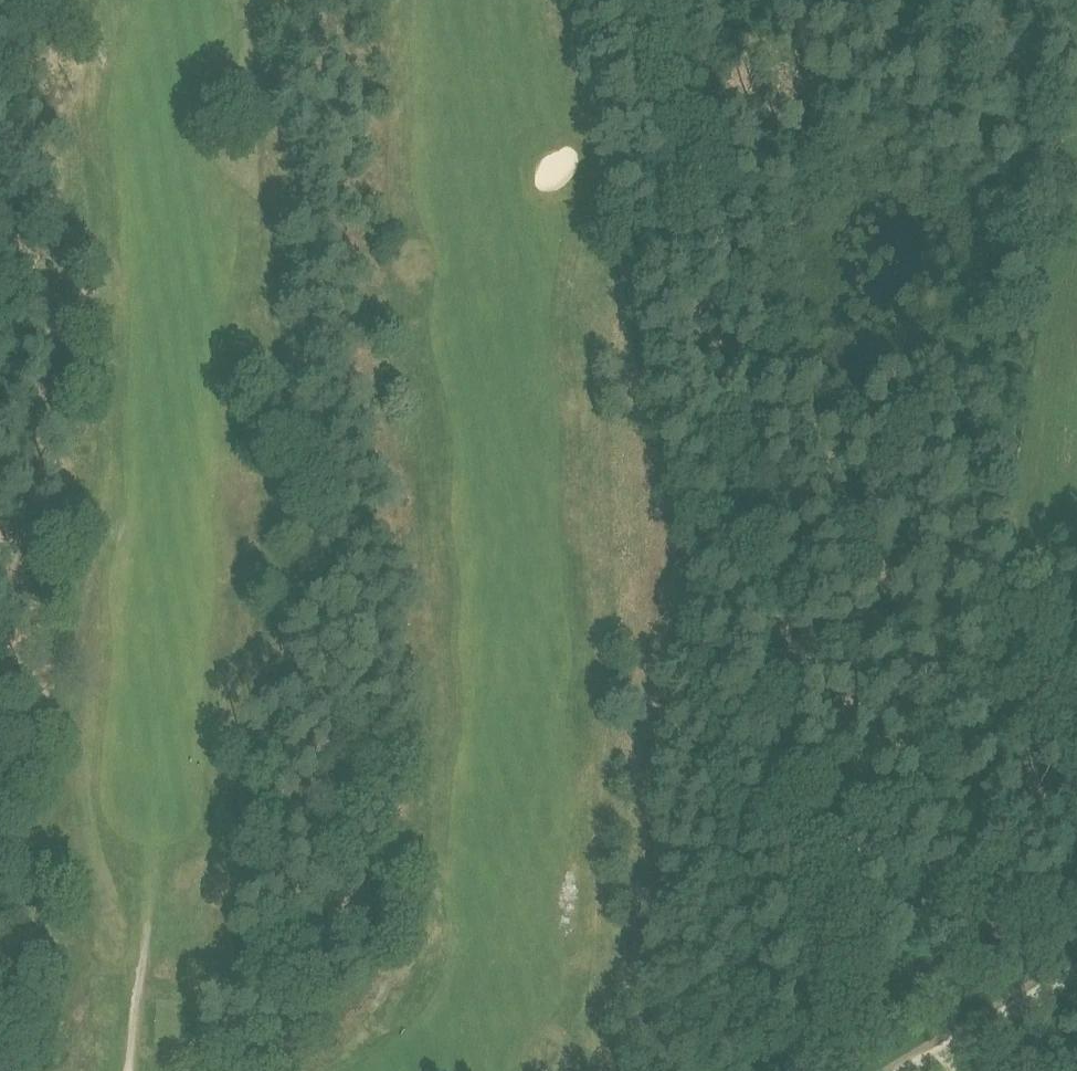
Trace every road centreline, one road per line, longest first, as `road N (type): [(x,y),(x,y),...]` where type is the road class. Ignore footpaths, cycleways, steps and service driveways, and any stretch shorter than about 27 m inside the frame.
road 1 (track): [(635,0),(824,976),(833,1070)]
road 2 (track): [(909,1070),(1076,971)]

